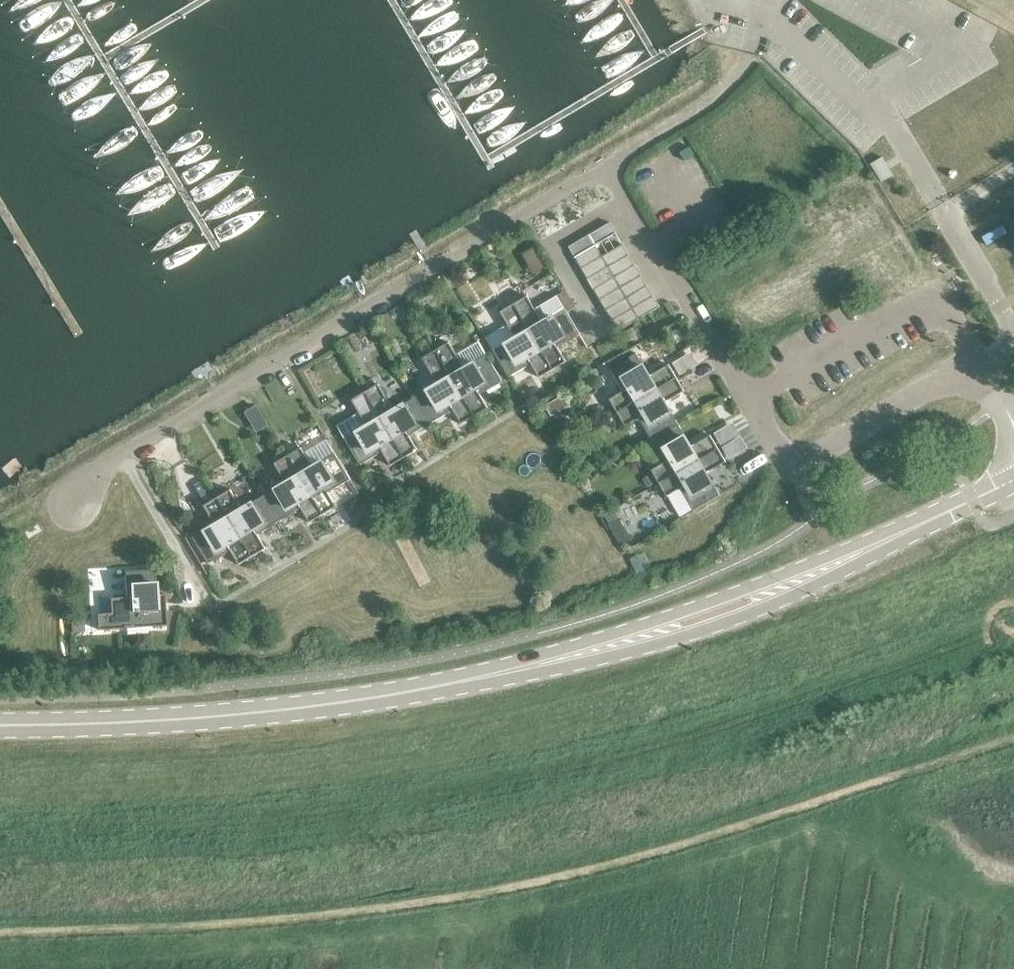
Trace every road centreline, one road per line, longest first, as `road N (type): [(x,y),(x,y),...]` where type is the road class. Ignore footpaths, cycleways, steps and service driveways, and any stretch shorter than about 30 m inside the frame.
road 1 (unclassified): [(1003,407),(977,364),(792,468),(601,167),(95,468),(72,507)]
road 2 (secondary): [(0,724),(205,718),(407,691),(622,643)]
road 3 (secondary): [(622,643),(758,611),(820,570)]
road 4 (secondary): [(820,570),(1013,478)]
road 5 (secondary): [(820,570),(745,589),(622,643)]

